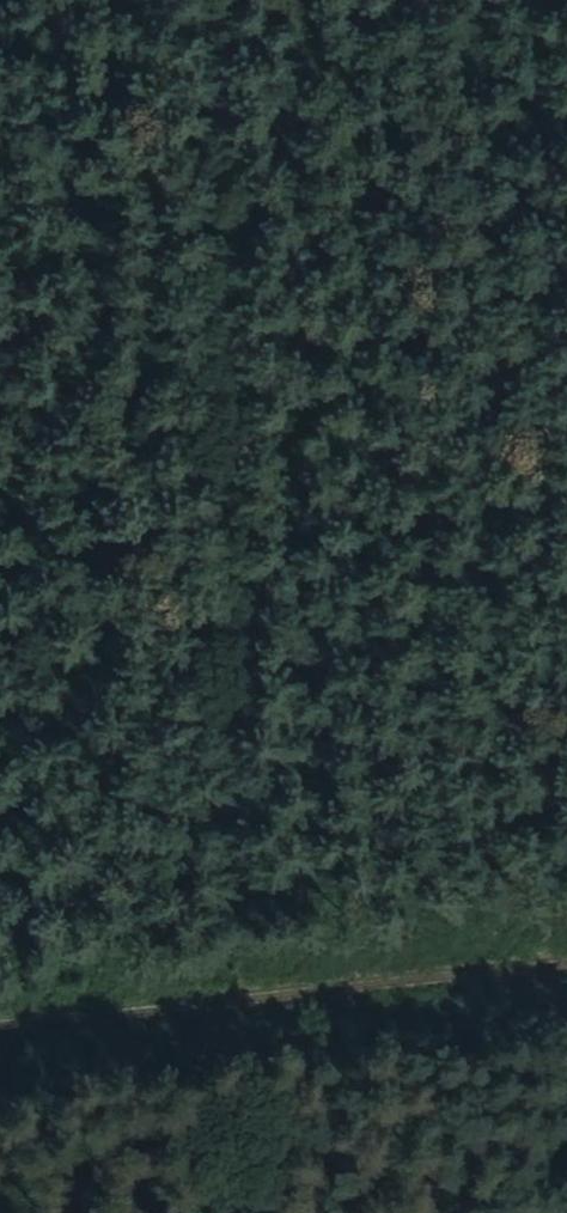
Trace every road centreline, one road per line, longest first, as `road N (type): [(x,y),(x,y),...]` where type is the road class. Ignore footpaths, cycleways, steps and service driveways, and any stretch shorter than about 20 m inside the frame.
road 1 (track): [(0,1031),(566,968)]

